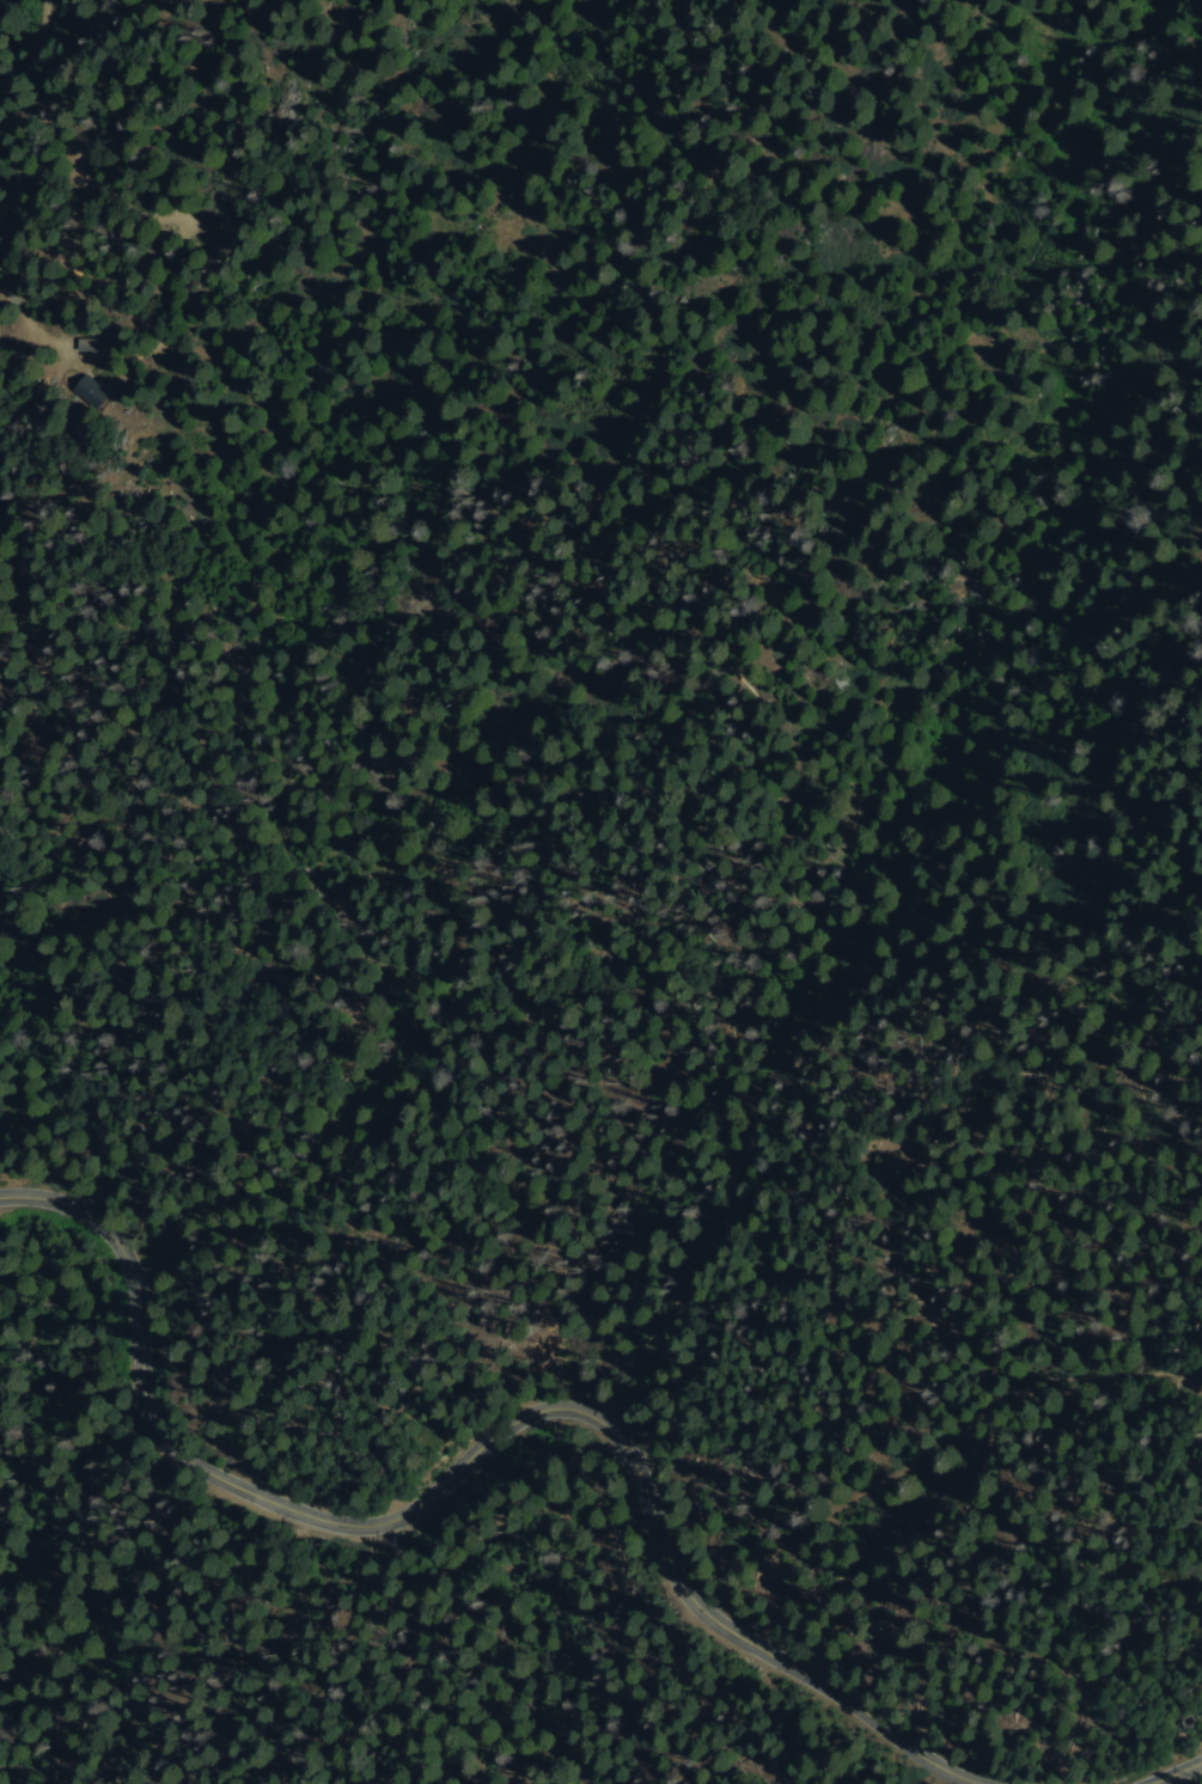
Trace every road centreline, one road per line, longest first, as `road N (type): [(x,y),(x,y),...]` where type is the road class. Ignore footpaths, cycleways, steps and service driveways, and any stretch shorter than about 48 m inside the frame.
road 1 (residential): [(984,1783),(926,1764),(696,1605),(606,1441),(579,1413),(539,1409),(518,1418),(415,1505),(359,1526),(337,1525),(213,1472),(179,1450),(150,1405),(136,1291),(123,1252),(69,1206),(0,1194)]

